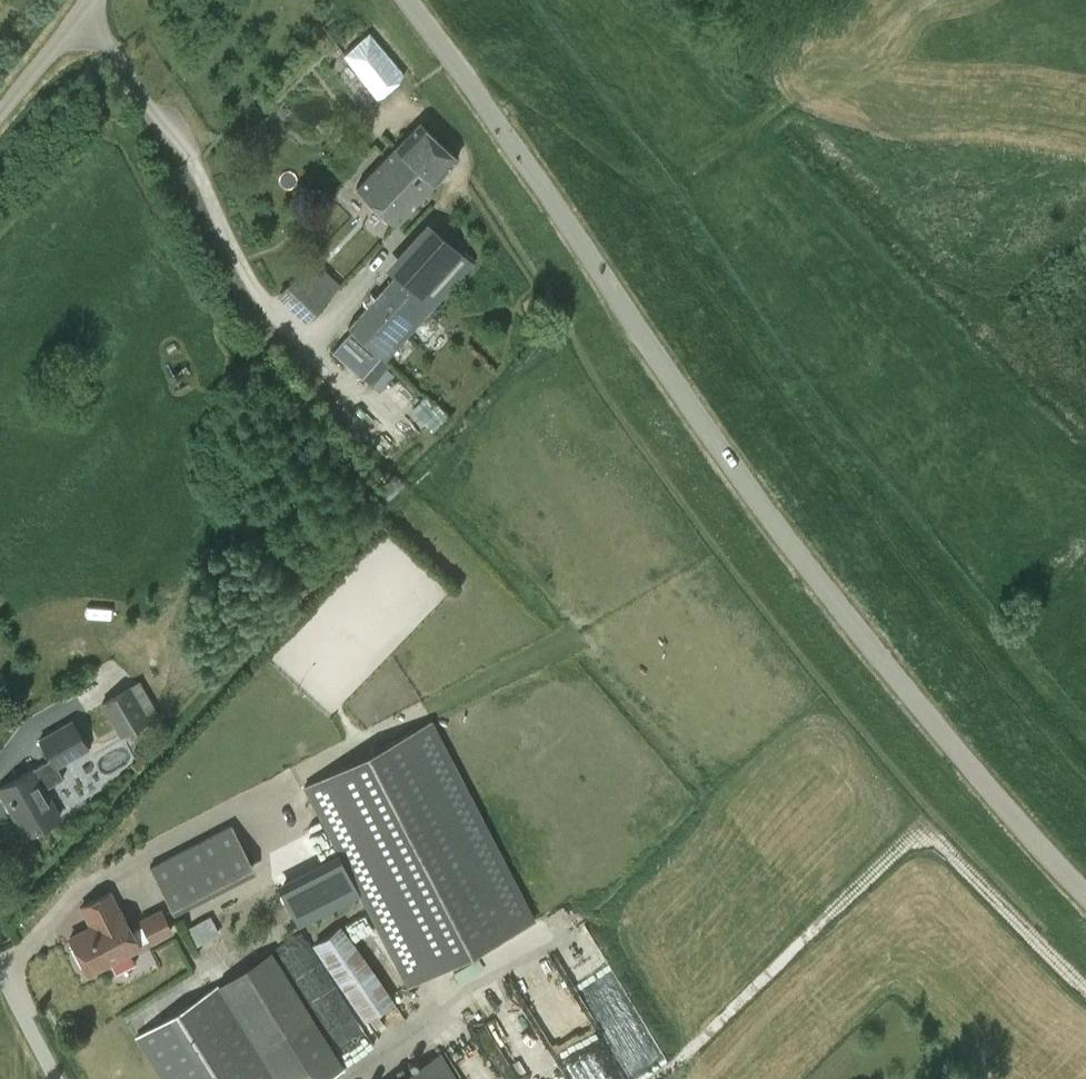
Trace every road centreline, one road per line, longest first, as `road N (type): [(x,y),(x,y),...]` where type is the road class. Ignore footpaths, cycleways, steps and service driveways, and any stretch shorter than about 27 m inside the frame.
road 1 (unclassified): [(405,0),(758,499),(987,786),(1085,894)]
road 2 (track): [(466,170),(582,356),(662,465),(930,807),(1043,924),(1034,937)]
road 3 (track): [(922,56),(799,92),(747,142),(664,181),(620,183),(522,94),(453,60)]
road 4 (track): [(661,1078),(902,842),(931,835),(1034,937)]
road 5 (track): [(431,213),(469,157),(456,136),(404,103),(381,112)]
road 6 (unclassified): [(0,110),(86,0)]
road 7 (unclassified): [(57,1078),(0,968)]

